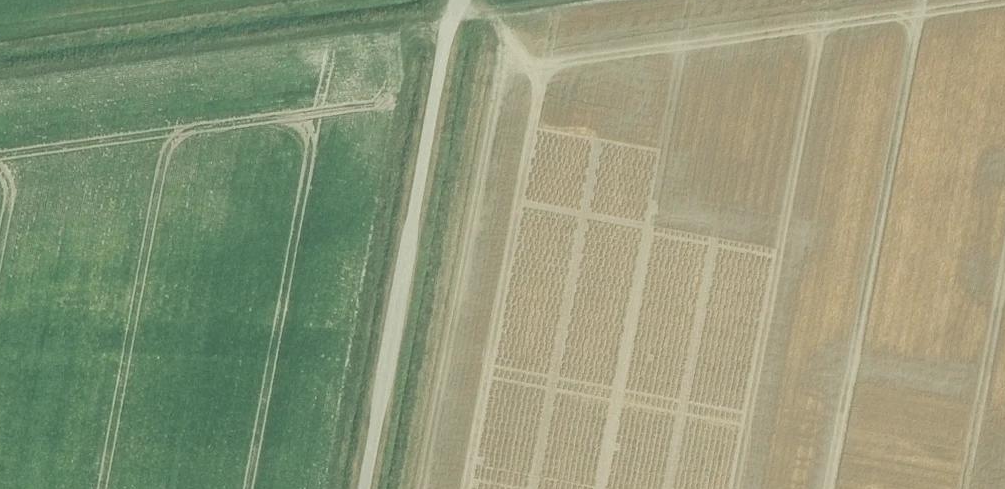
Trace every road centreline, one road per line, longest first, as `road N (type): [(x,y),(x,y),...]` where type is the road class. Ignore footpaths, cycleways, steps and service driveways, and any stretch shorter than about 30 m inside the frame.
road 1 (unclassified): [(362,488),(445,40),(460,0)]
road 2 (track): [(228,0),(0,33)]

